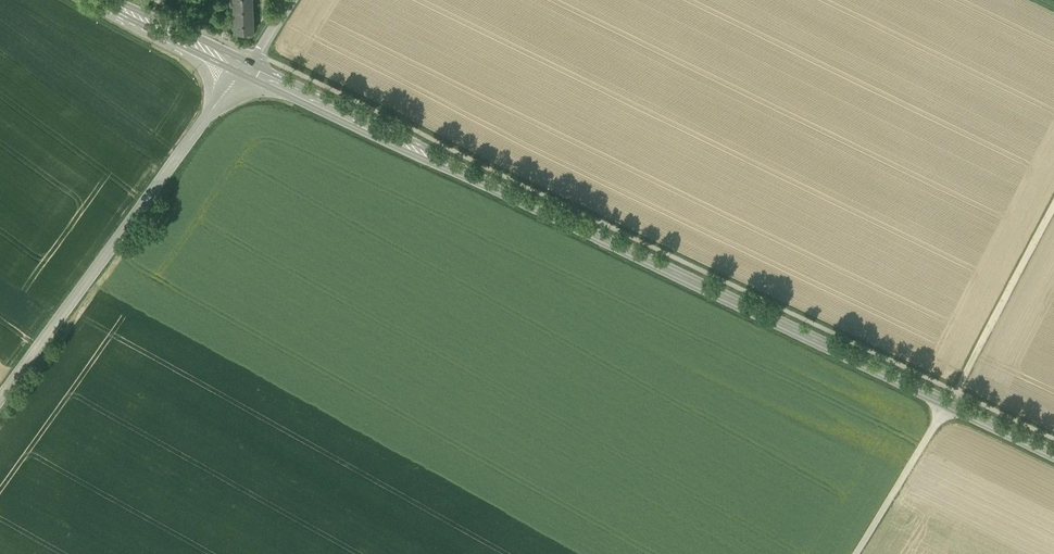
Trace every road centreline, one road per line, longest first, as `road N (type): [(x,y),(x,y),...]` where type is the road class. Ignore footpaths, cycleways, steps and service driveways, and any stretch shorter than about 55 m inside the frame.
road 1 (tertiary): [(298,89),(1053,456)]
road 2 (track): [(859,553),(951,405),(1053,200)]
road 3 (unclassified): [(0,400),(208,112)]
road 4 (residential): [(95,0),(96,8),(189,56),(208,81),(208,112)]
road 5 (residential): [(102,0),(244,64)]

